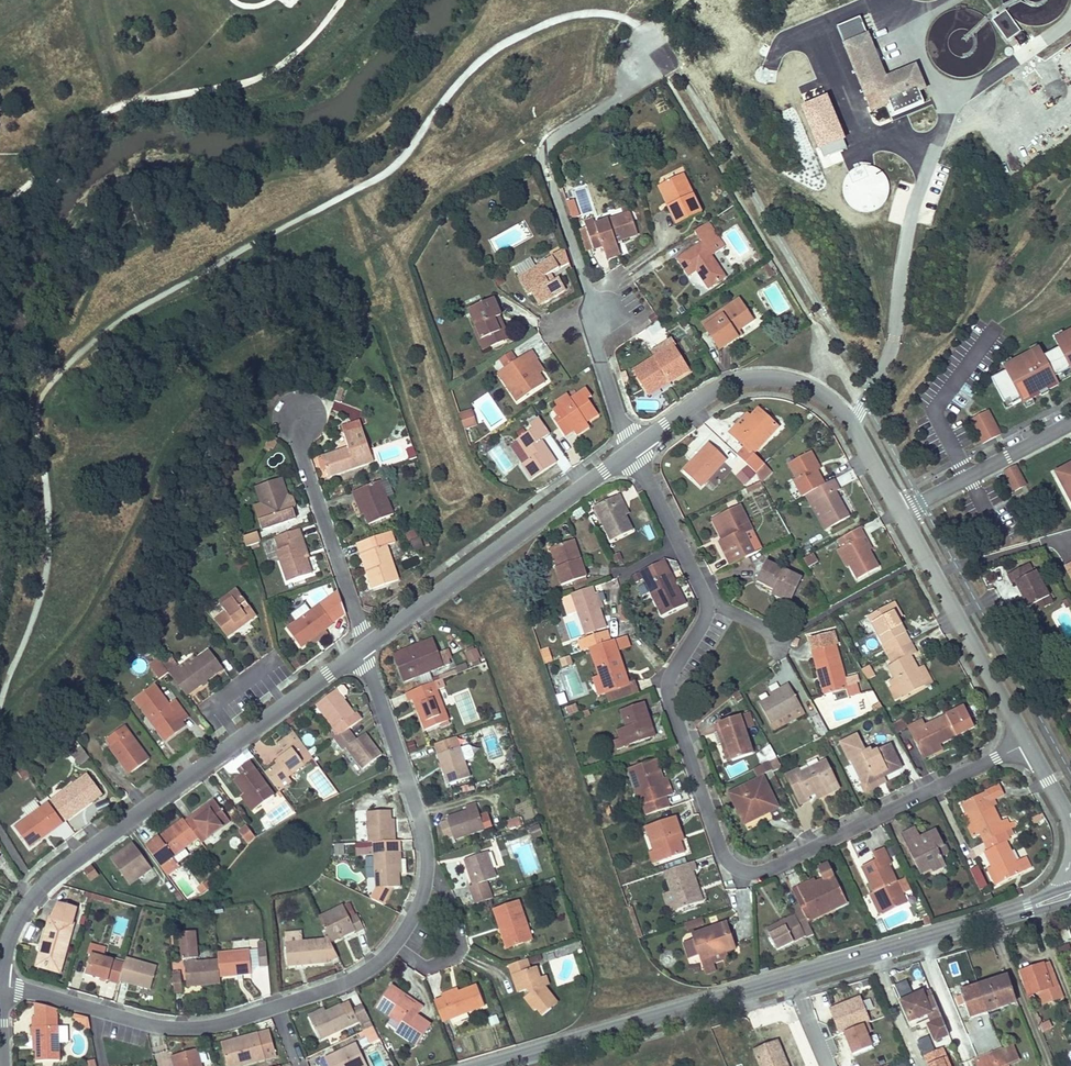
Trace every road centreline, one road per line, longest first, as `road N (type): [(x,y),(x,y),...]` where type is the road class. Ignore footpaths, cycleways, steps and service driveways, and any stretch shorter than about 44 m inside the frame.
road 1 (secondary): [(1070,895),(478,1065)]
road 2 (residential): [(1027,743),(771,868),(738,869),(722,851),(669,698),(672,671),(708,605)]
road 3 (residential): [(0,987),(13,929),(46,883),(365,647)]
road 4 (residential): [(633,450),(594,342),(595,315),(543,155),(550,141),(622,96),(645,41)]
road 5 (residential): [(0,989),(154,1025),(206,1026),(347,982),(394,945)]
road 6 (residential): [(633,450),(724,384),(785,378),(831,401),(851,423),(901,513)]
road 7 (residential): [(365,647),(633,450)]
road 8 (residential): [(901,513),(1027,743)]
road 9 (residential): [(365,647),(301,450),(300,418)]
road 10 (residential): [(428,872),(426,839),(365,647)]
road 11 (residential): [(901,513),(1070,423)]
road 12 (residential): [(708,605),(633,450)]
road 13 (residential): [(394,945),(424,965),(451,954),(460,941),(453,907),(428,872)]

